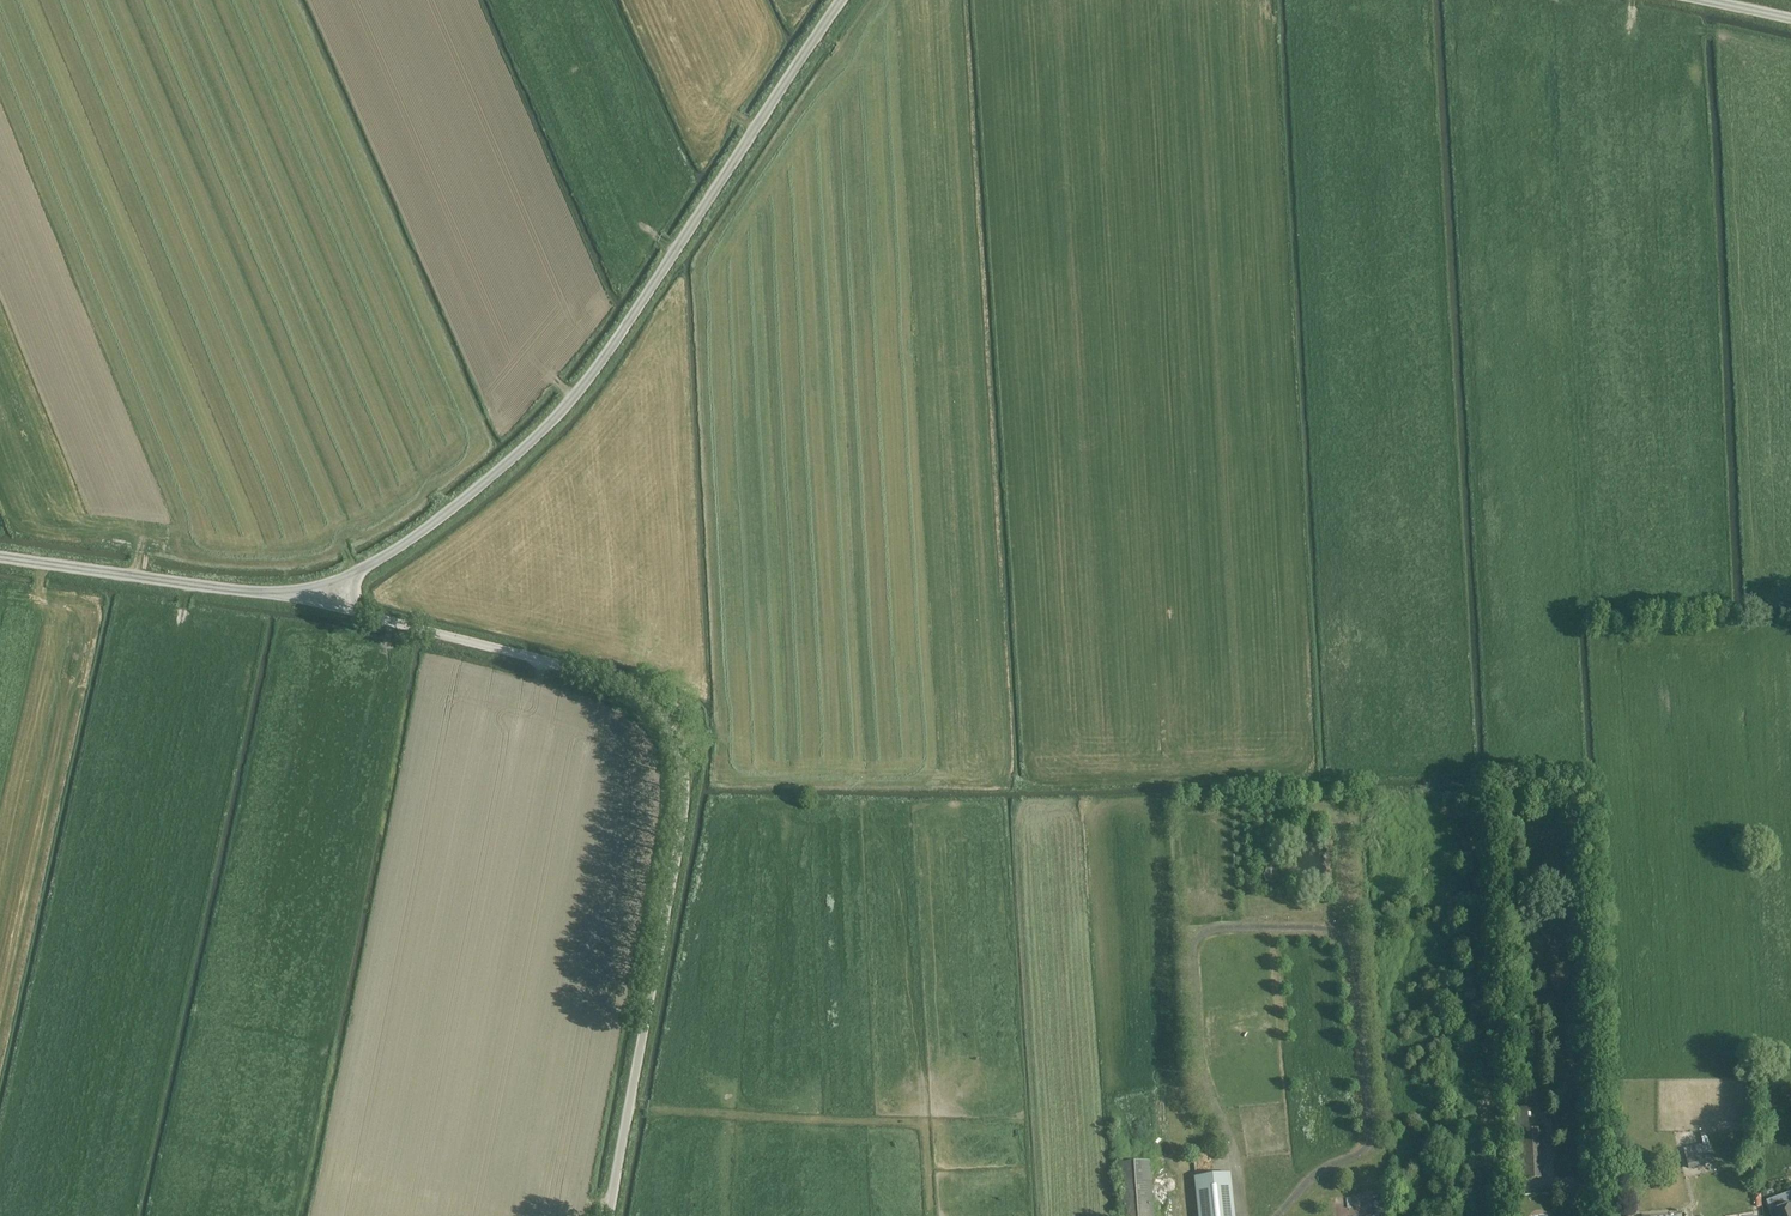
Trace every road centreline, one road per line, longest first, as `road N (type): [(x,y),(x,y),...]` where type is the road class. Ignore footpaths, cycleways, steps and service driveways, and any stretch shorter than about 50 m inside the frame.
road 1 (unclassified): [(607,1215),(678,848),(680,751),(661,717),(584,671),(362,612)]
road 2 (unclassified): [(355,572),(438,522),(548,428),(607,355),(842,0)]
road 3 (unclassified): [(0,557),(271,594)]

